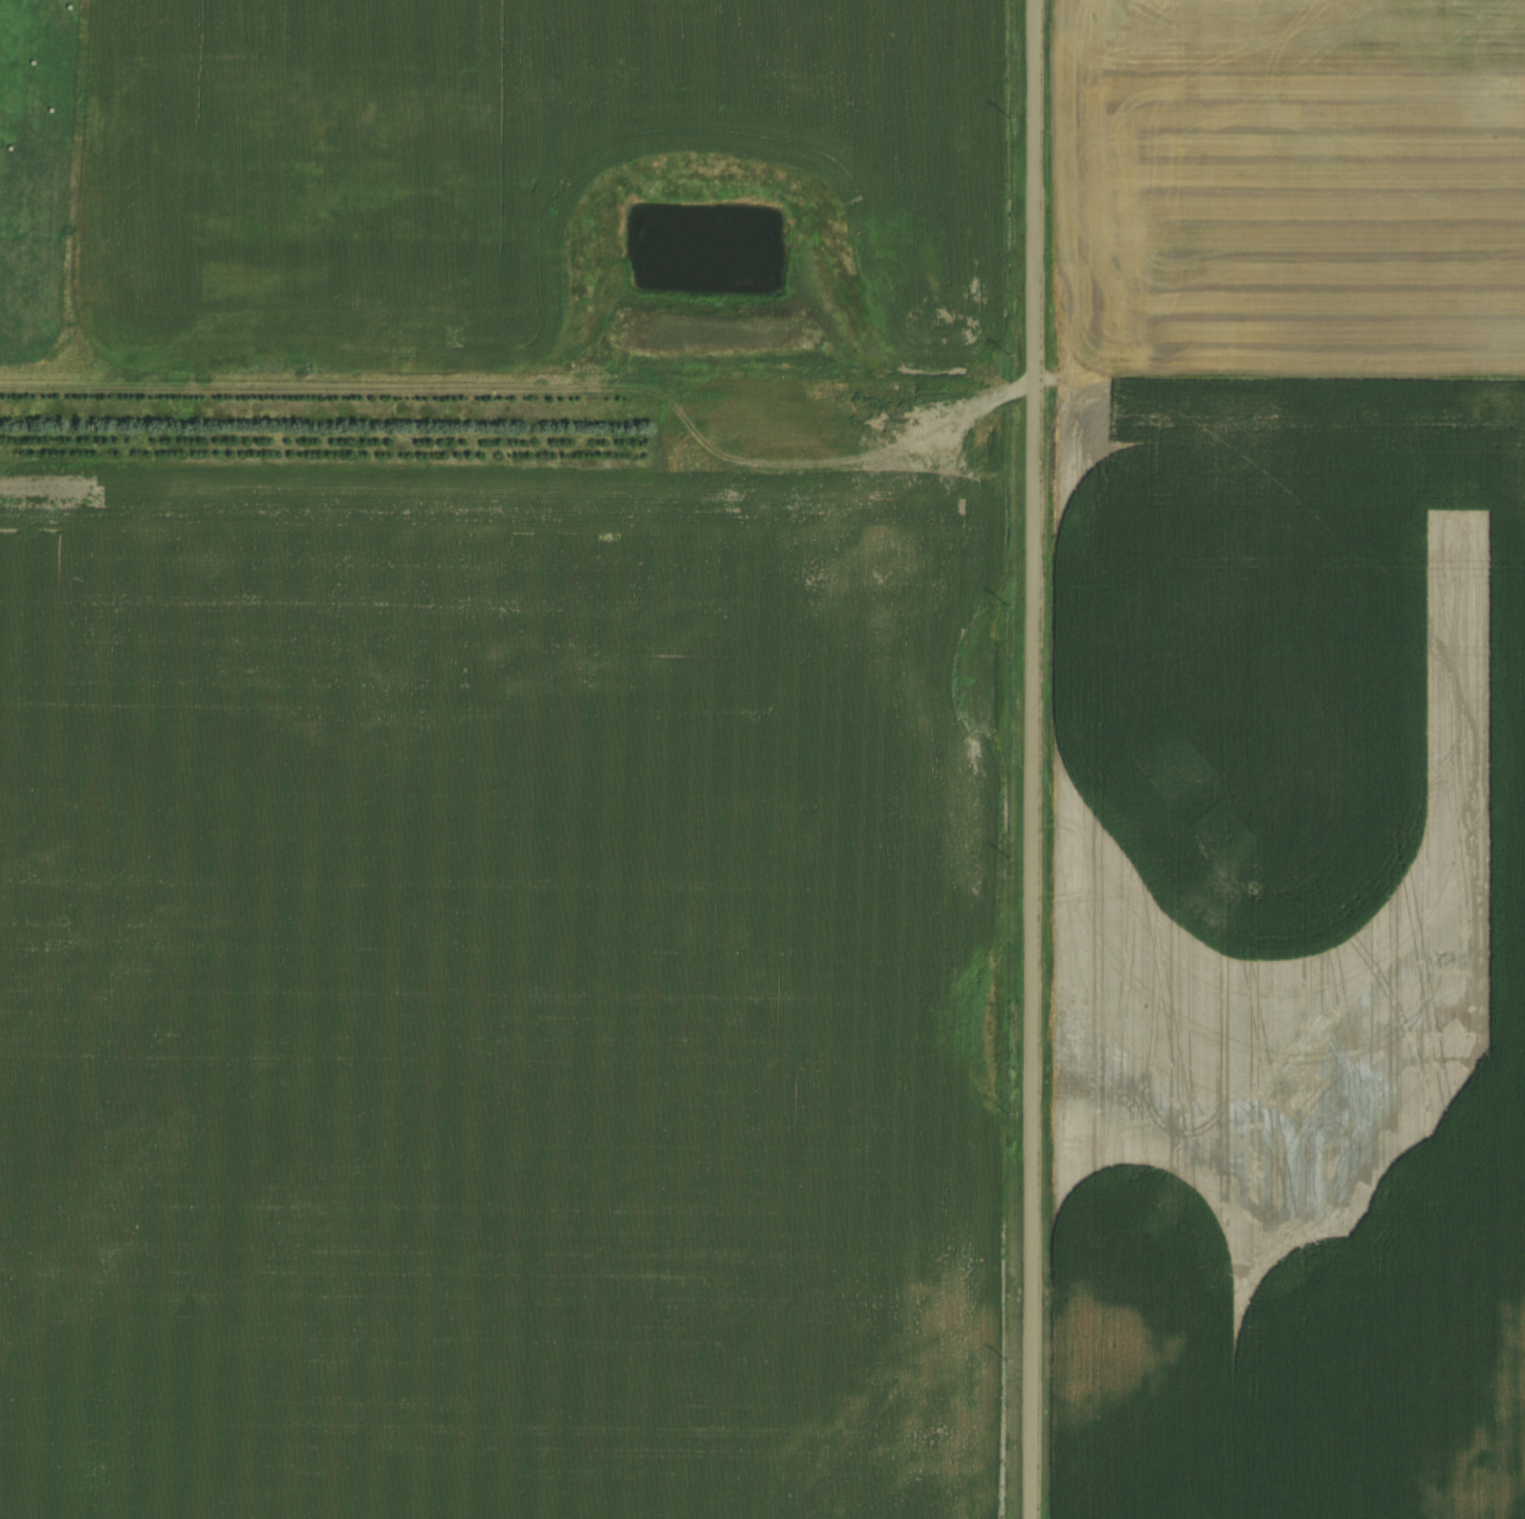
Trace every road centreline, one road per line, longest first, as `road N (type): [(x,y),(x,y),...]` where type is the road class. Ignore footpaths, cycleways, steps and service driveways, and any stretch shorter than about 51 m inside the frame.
road 1 (residential): [(1031,1518),(1036,0)]

